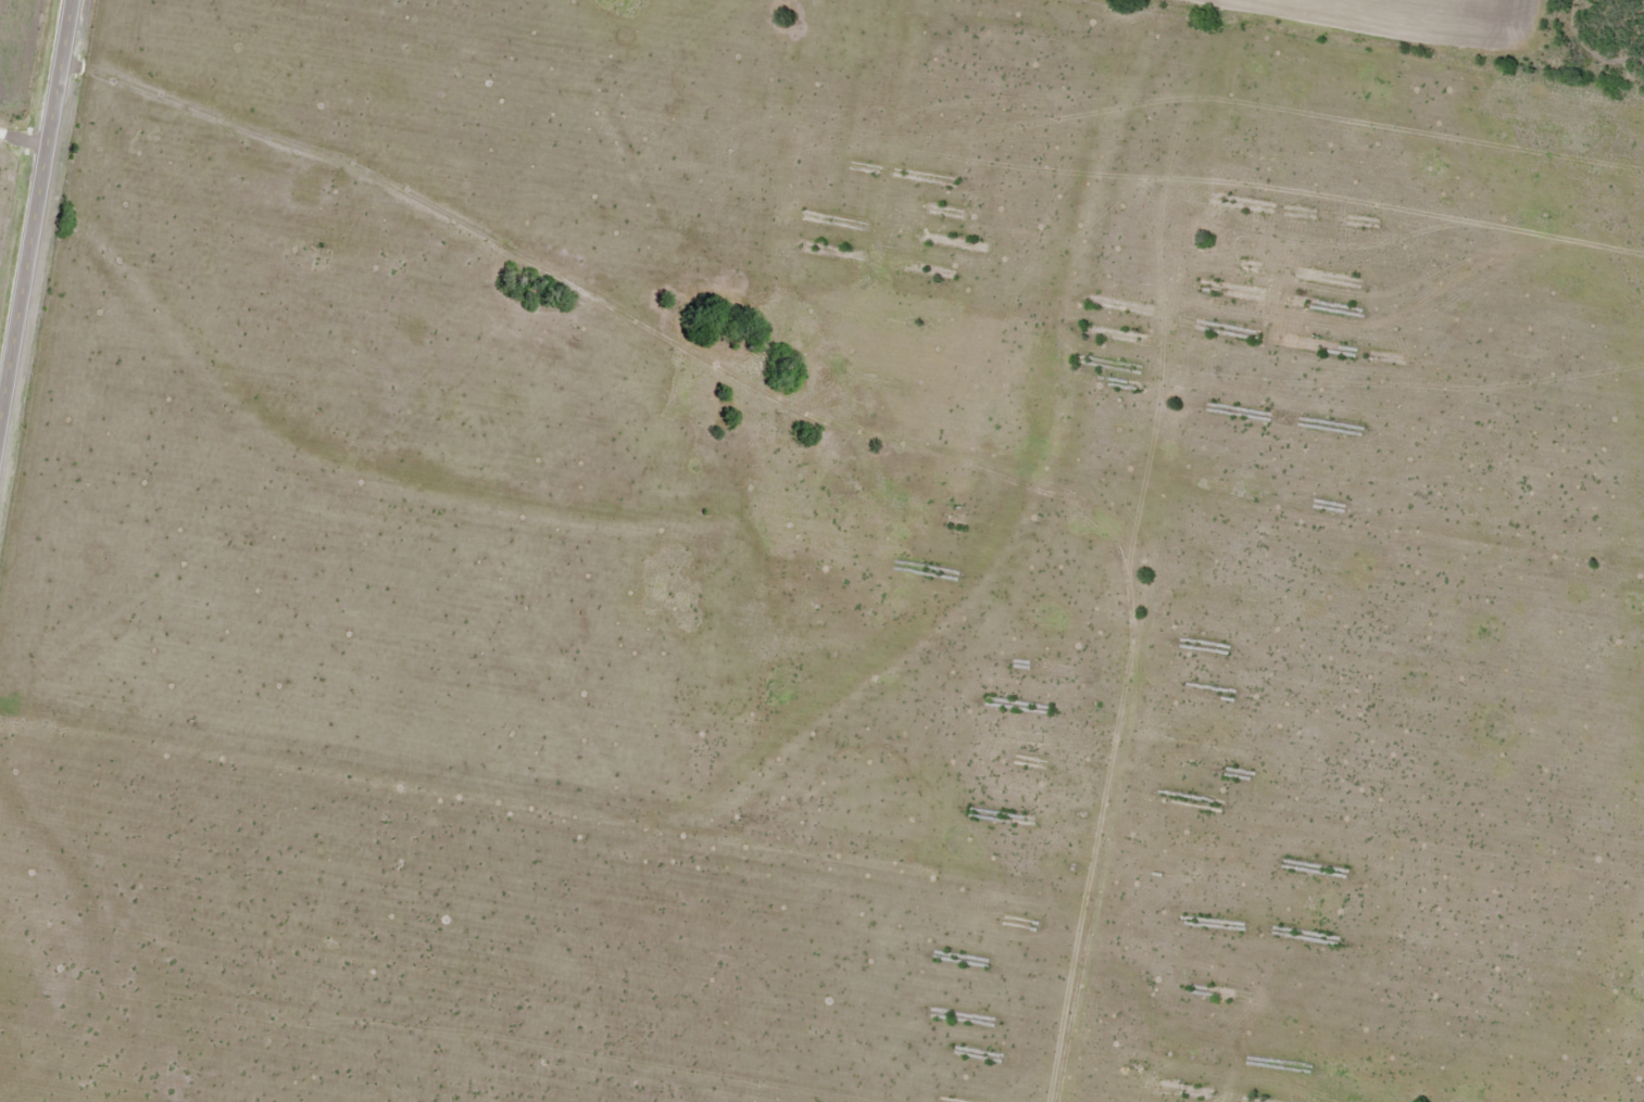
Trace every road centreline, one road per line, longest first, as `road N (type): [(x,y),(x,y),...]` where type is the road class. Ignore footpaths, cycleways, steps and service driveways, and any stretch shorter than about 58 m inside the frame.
road 1 (secondary): [(76,0),(0,447)]

